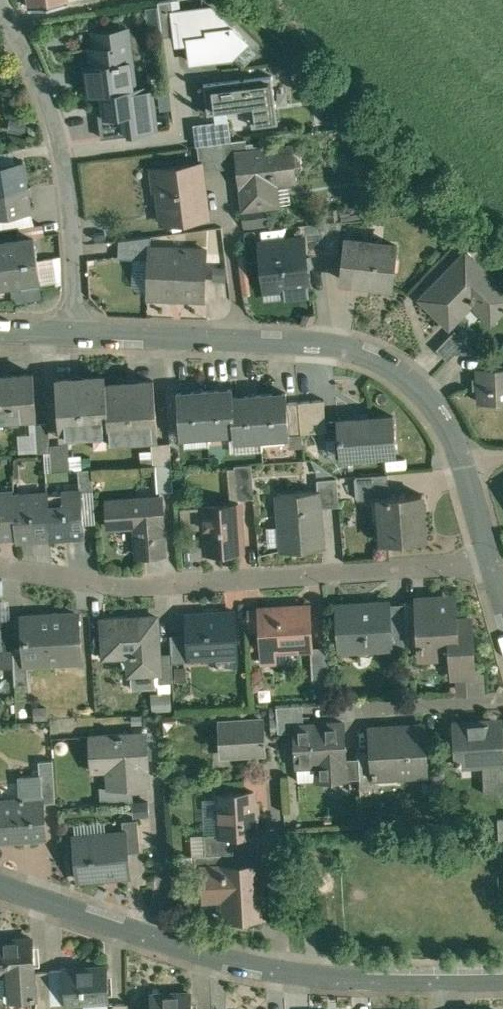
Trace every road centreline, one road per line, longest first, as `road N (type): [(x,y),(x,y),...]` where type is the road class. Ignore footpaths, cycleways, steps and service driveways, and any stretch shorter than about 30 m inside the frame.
road 1 (residential): [(491,562),(88,576),(0,568)]
road 2 (residential): [(241,336),(359,351),(417,387),(454,440),(491,562)]
road 3 (residential): [(78,331),(74,230),(55,127),(1,0)]
road 4 (residential): [(0,883),(281,961)]
road 5 (residential): [(281,961),(346,974),(502,977)]
road 6 (residential): [(281,961),(270,793)]
road 7 (residential): [(78,331),(241,336)]
road 8 (residential): [(502,697),(352,703)]

